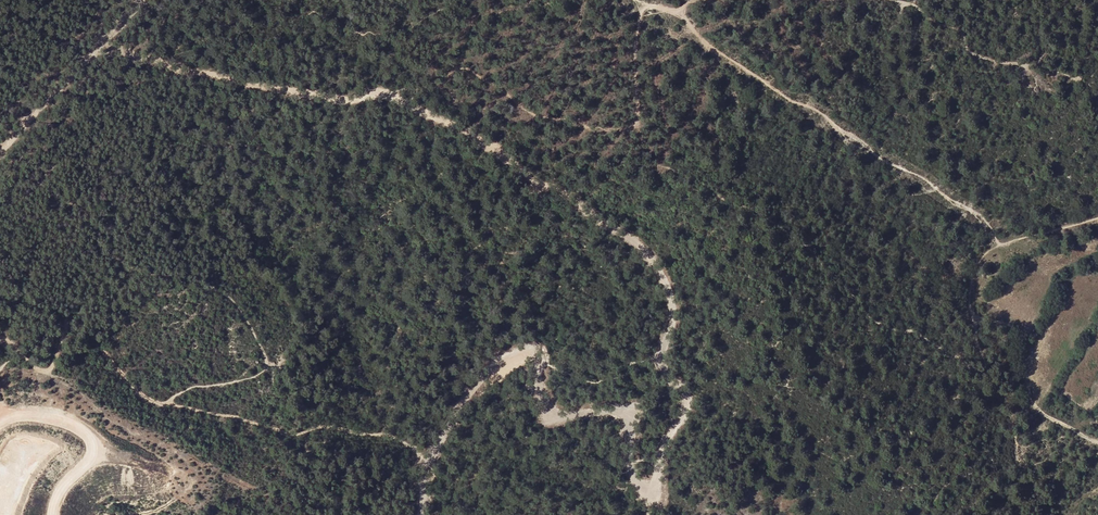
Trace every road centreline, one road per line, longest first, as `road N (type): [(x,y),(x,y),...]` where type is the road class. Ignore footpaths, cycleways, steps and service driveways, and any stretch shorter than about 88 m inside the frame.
road 1 (track): [(1097,214),(980,250),(969,323),(974,346),(1020,378),(1043,415),(1097,437)]
road 2 (track): [(142,0),(0,145)]

